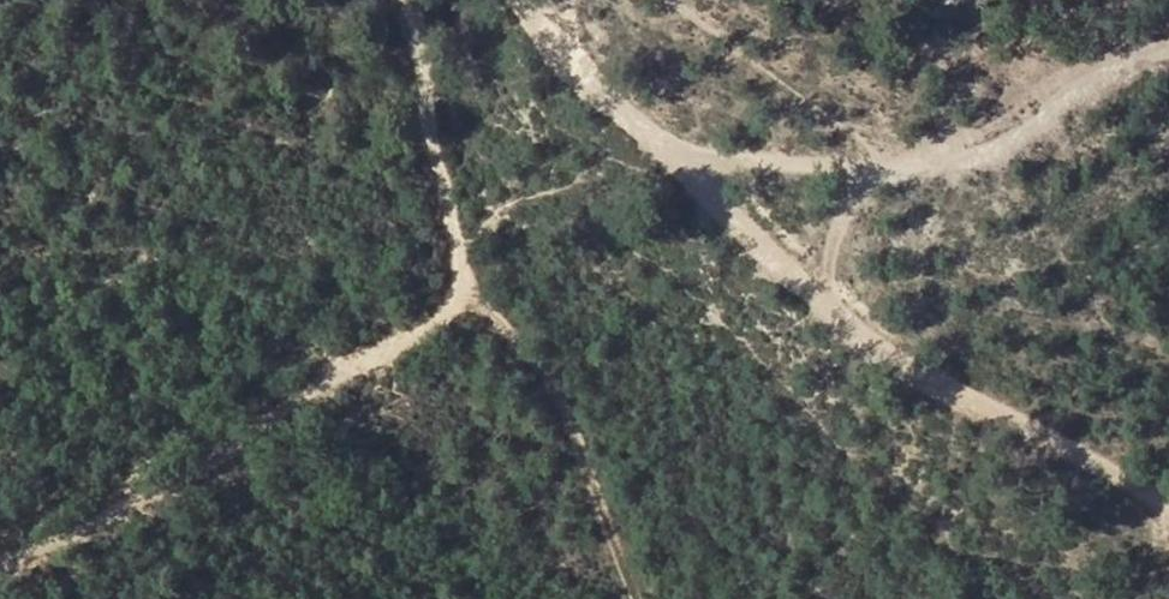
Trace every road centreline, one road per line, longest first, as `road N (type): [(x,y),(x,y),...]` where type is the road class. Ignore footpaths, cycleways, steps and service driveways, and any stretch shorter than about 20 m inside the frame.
road 1 (track): [(0,575),(181,483),(333,360),(457,301),(459,269),(413,0)]
road 2 (track): [(1168,501),(922,360),(765,247),(533,0)]
road 3 (track): [(864,321),(837,254),(862,187),(877,171),(1002,151),(1120,53),(1168,40)]
road 4 (track): [(459,269),(533,364),(628,598)]
road 5 (track): [(664,139),(777,163),(877,171)]

